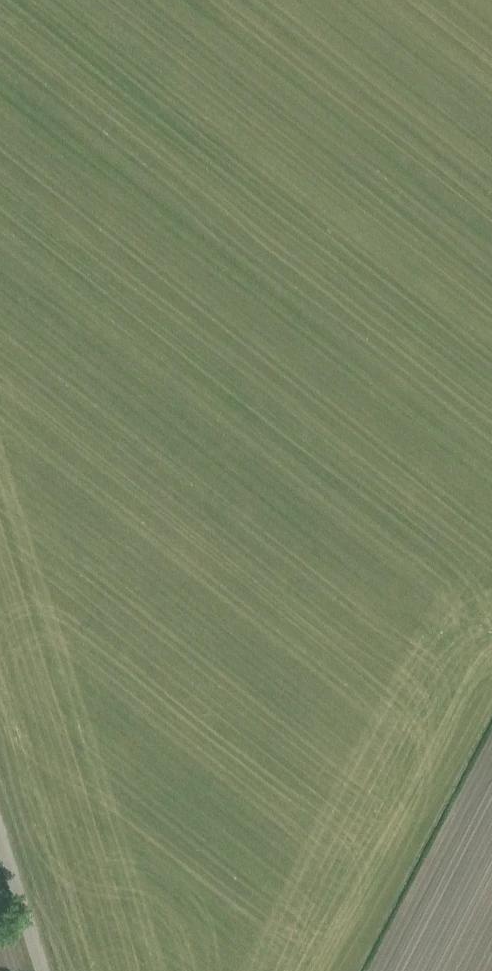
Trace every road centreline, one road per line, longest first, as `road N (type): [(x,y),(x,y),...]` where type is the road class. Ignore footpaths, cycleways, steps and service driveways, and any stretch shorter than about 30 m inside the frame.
road 1 (unclassified): [(40,970),(0,842)]

